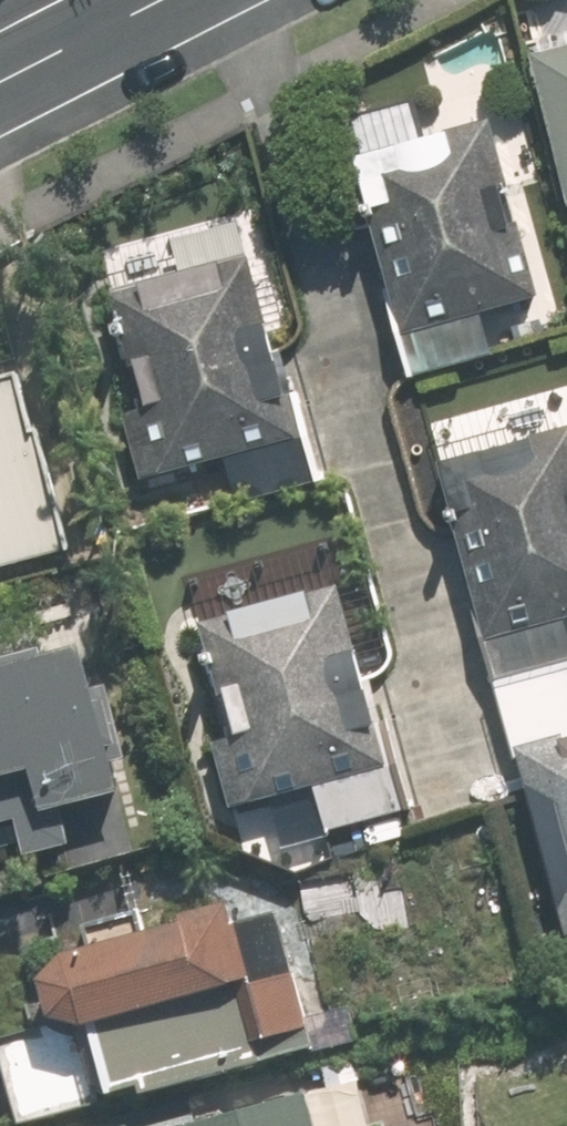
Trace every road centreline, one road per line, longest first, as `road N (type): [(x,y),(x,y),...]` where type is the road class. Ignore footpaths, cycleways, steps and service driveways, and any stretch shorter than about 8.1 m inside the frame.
road 1 (residential): [(0,80),(159,0)]

